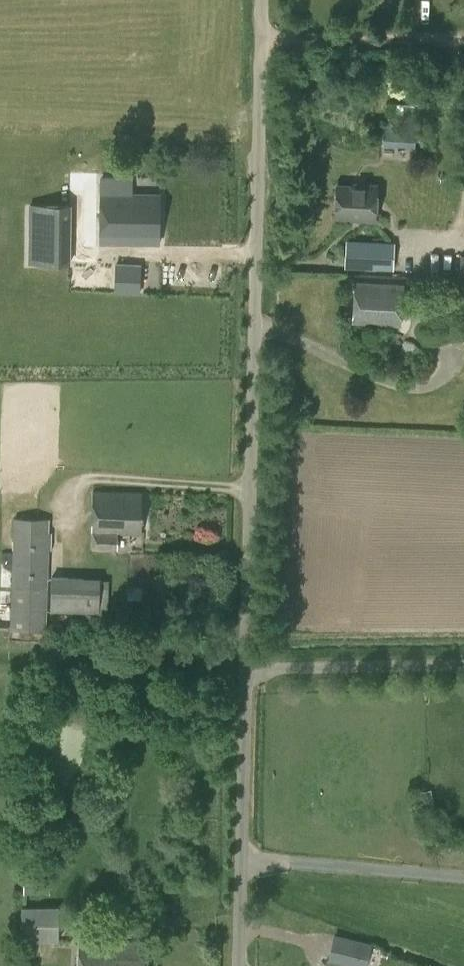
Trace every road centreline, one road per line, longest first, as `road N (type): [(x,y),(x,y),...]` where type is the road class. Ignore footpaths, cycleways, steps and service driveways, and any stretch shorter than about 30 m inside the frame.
road 1 (unclassified): [(241,965),(268,25)]
road 2 (unclassified): [(463,29),(268,25)]

